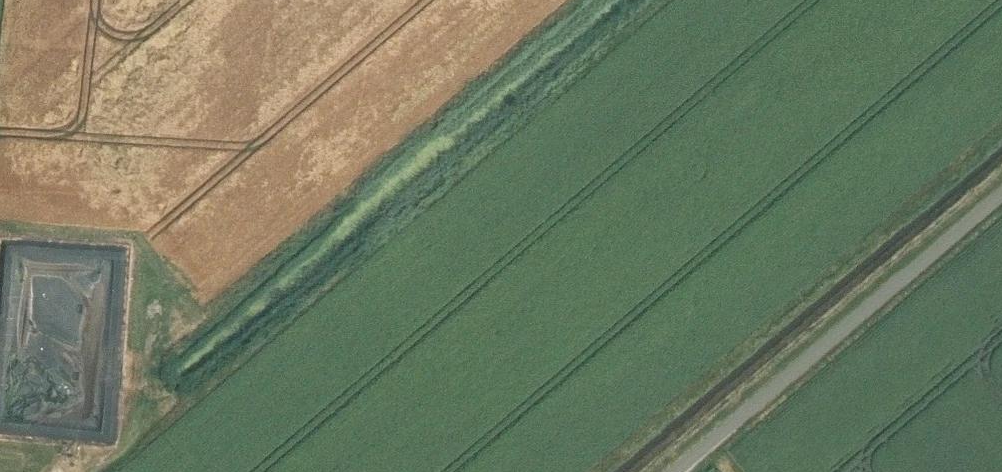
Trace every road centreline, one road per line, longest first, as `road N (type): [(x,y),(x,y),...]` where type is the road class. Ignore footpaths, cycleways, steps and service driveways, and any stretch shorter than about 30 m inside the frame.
road 1 (unclassified): [(672,471),(1001,192)]

